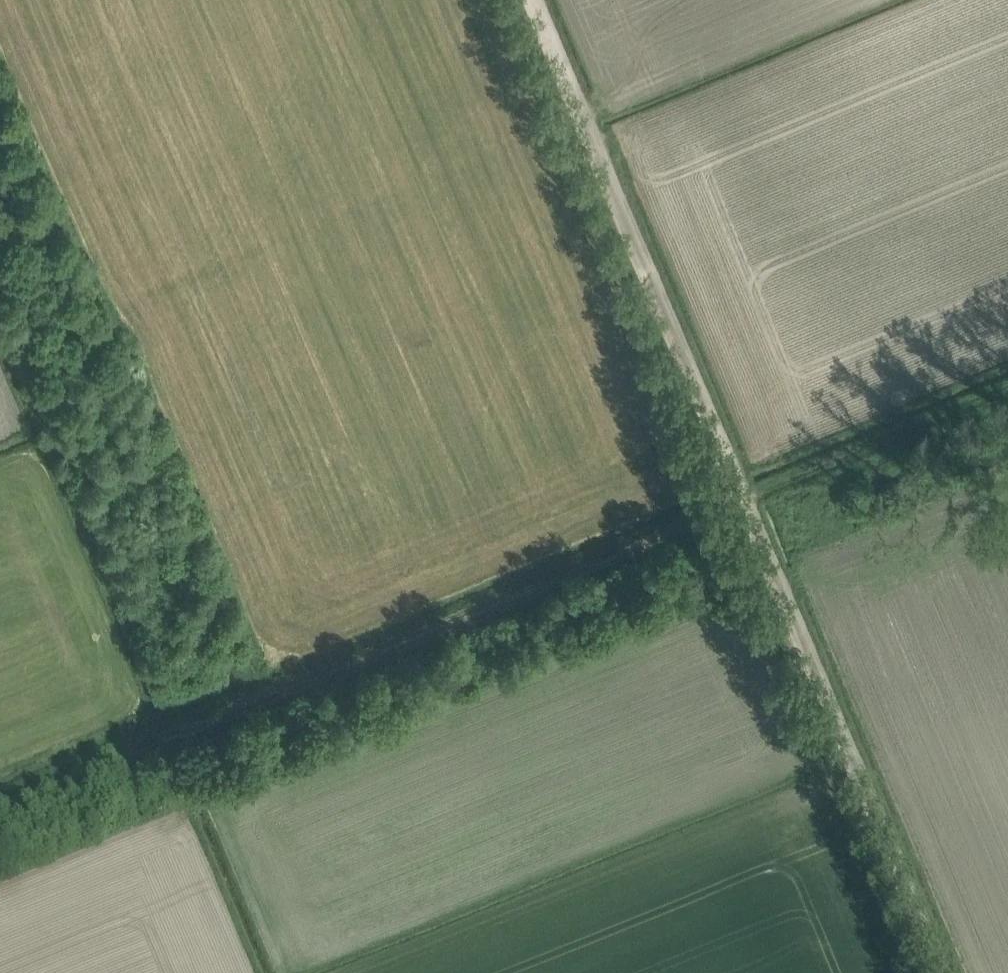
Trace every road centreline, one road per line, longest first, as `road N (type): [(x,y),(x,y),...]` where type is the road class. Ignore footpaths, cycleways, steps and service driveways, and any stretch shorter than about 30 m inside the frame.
road 1 (track): [(736,503),(0,801)]
road 2 (track): [(736,503),(528,0)]
road 3 (track): [(931,972),(736,503)]

